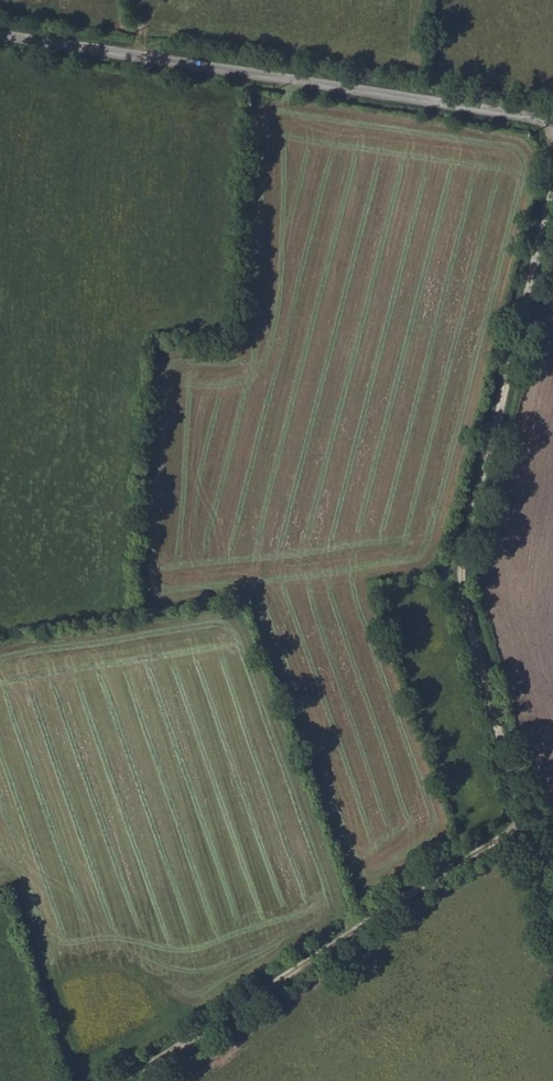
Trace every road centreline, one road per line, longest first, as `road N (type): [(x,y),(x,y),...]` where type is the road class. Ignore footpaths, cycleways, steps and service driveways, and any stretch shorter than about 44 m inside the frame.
road 1 (track): [(552,916),(466,604),(463,563),(552,169)]
road 2 (unclassified): [(0,34),(552,123)]
road 3 (track): [(525,823),(122,1080)]

